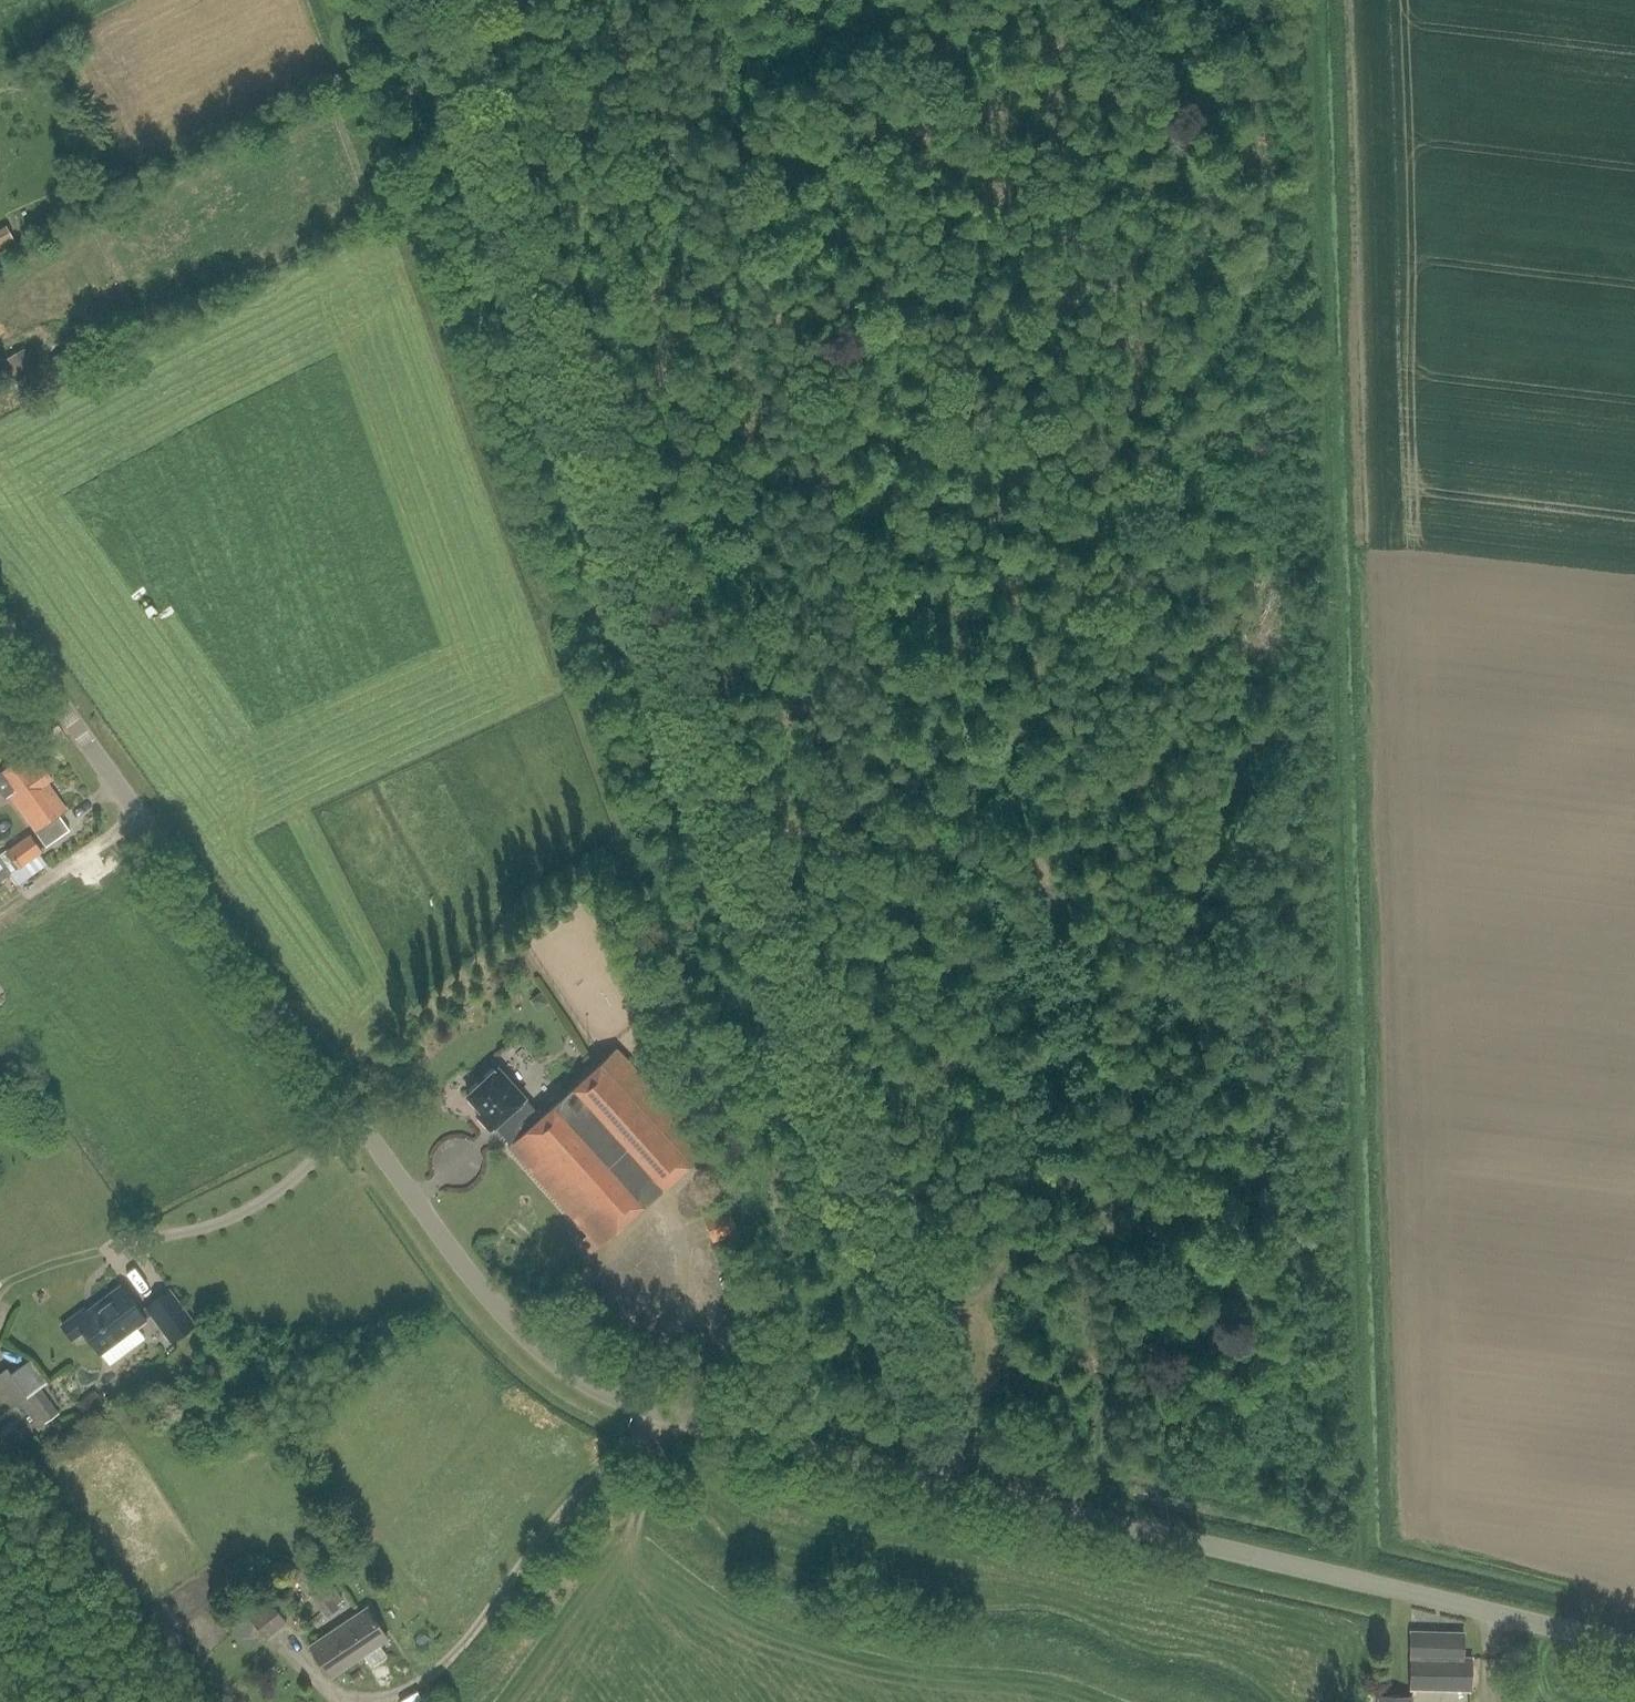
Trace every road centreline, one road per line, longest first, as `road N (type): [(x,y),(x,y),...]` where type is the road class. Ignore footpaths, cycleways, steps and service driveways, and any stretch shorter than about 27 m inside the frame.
road 1 (unclassified): [(1634,1647),(666,1418),(541,1353),(490,1302),(73,738)]
road 2 (residential): [(73,738),(0,639)]

